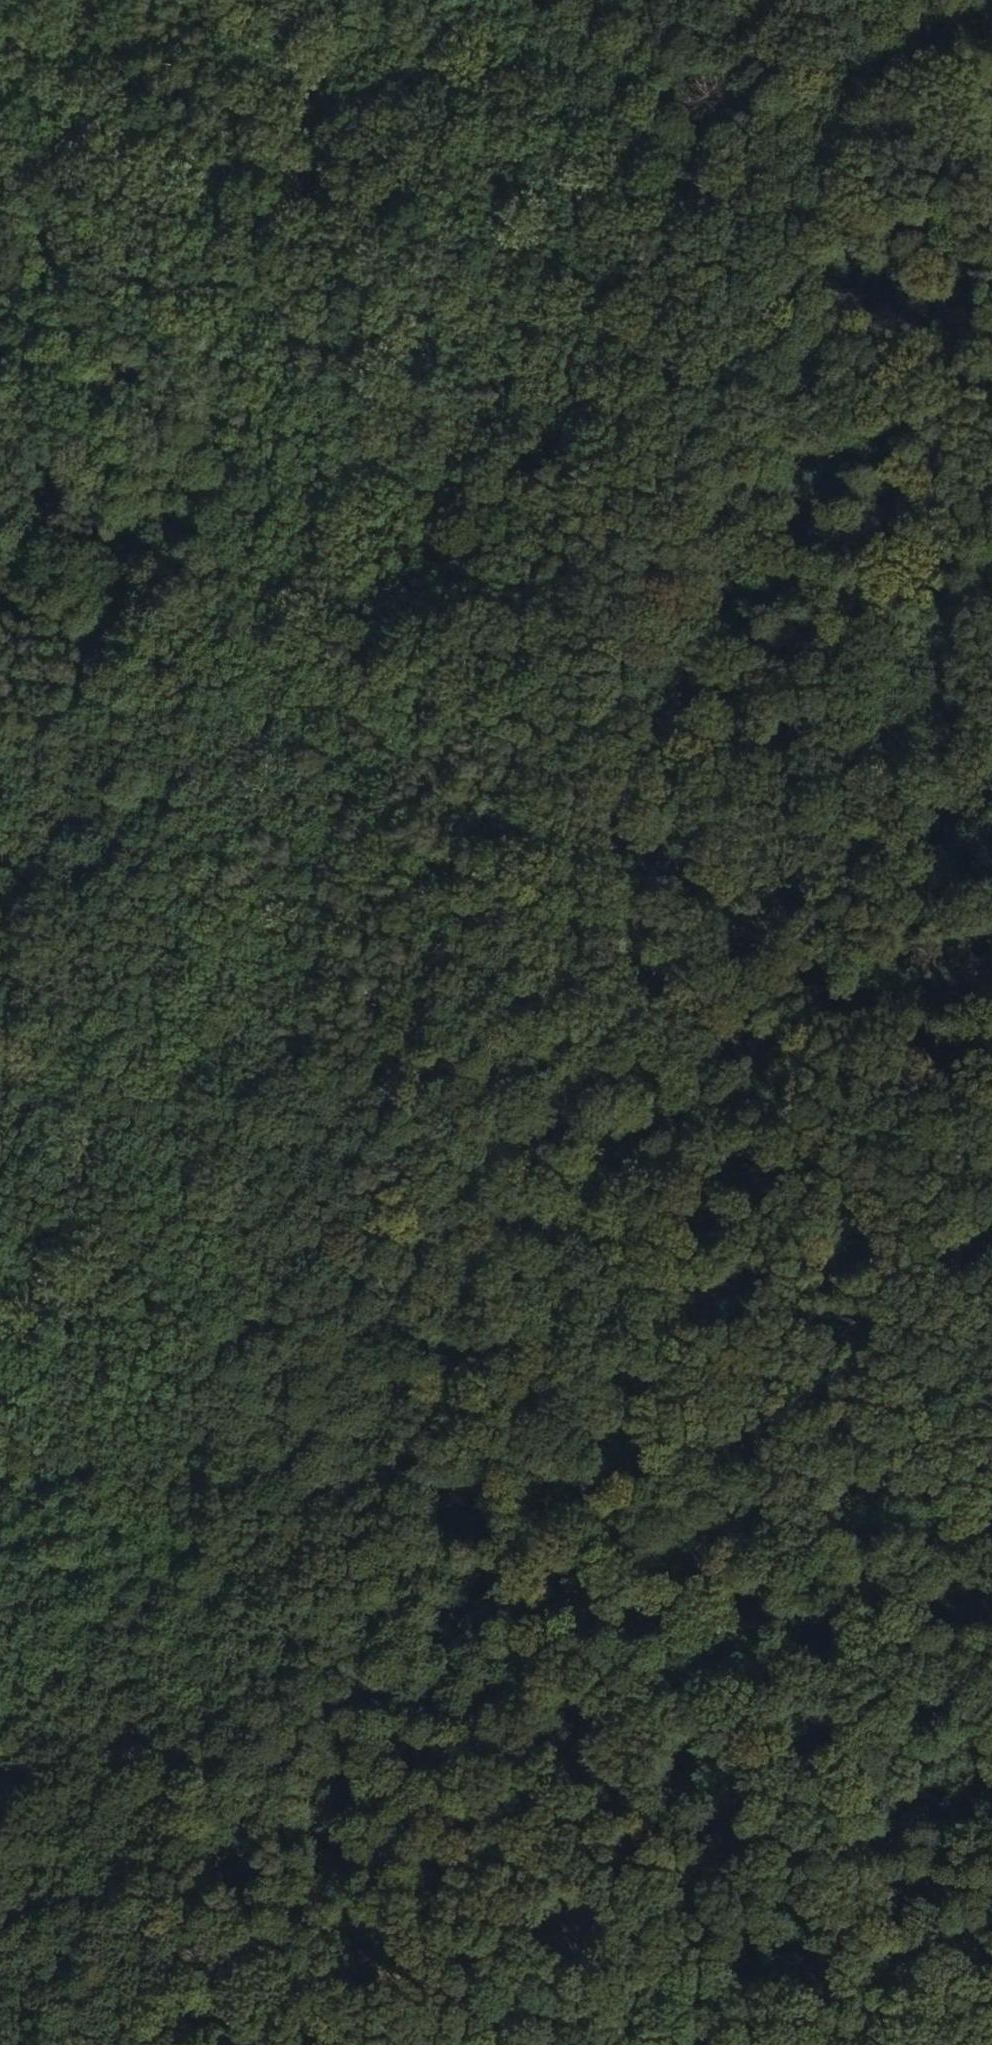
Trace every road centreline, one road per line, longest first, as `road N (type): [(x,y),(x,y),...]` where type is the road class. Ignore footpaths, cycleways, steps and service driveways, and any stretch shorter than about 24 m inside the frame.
road 1 (track): [(912,0),(791,250),(796,295),(879,397),(991,571)]

